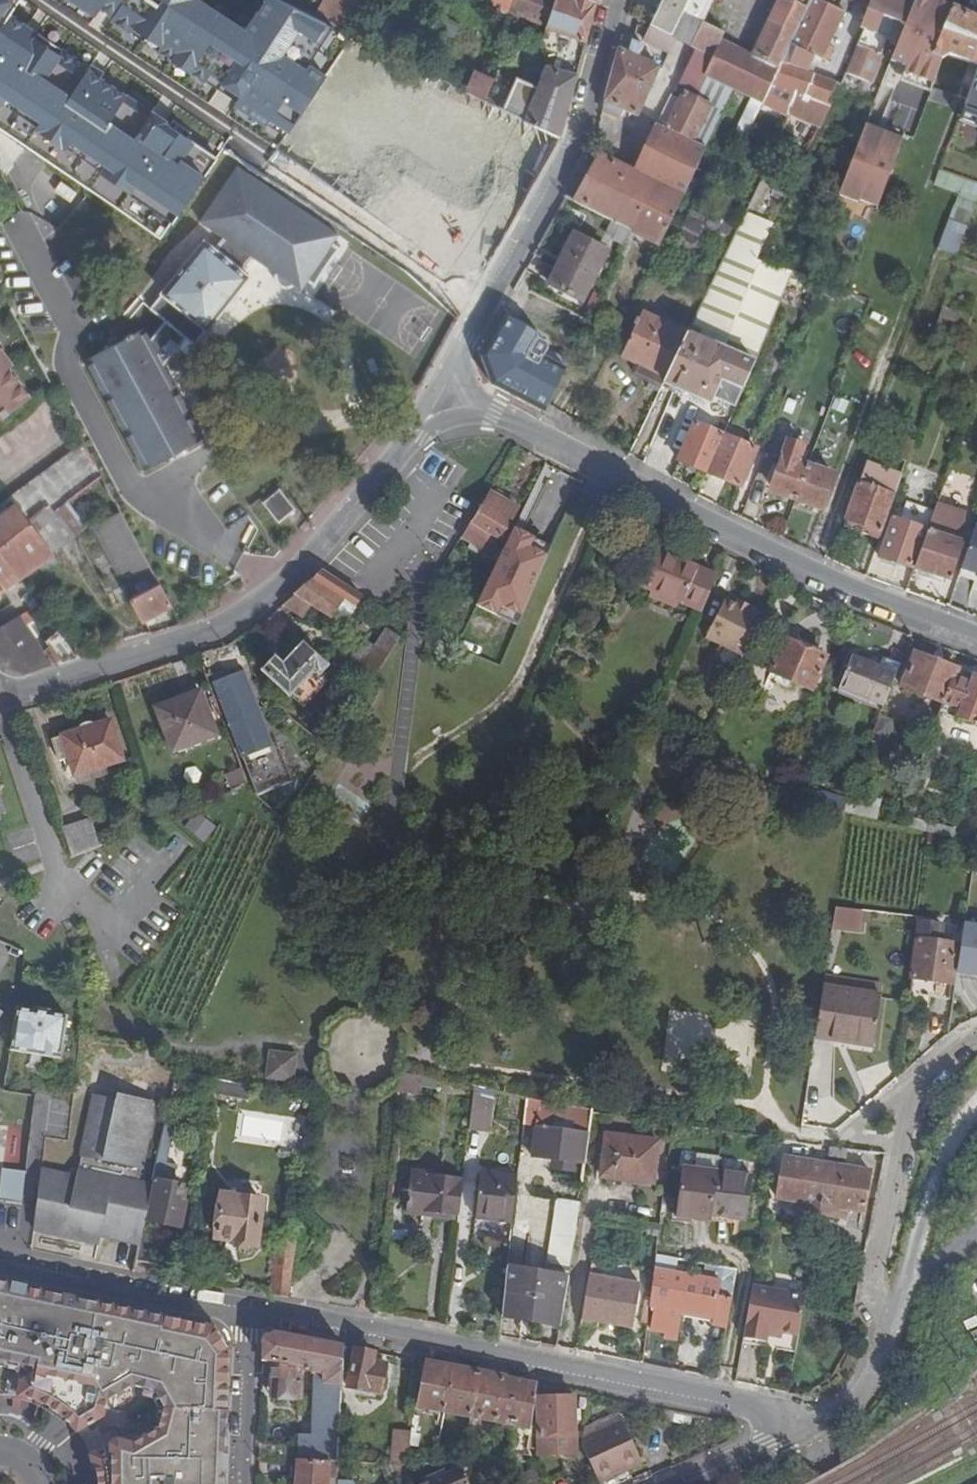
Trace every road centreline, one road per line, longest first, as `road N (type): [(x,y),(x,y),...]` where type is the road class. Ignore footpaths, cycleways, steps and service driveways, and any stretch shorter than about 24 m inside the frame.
road 1 (residential): [(807,1429),(768,1407),(244,1314)]
road 2 (residential): [(472,405),(800,567),(976,643)]
road 3 (residential): [(427,419),(288,586),(229,626),(7,700)]
road 4 (residential): [(976,1033),(913,1079),(875,1270),(887,1319),(868,1385),(853,1403),(807,1429)]
road 5 (residential): [(616,0),(574,150),(484,298),(454,365)]
road 6 (residential): [(244,1314),(0,1258)]
road 7 (residential): [(244,1314),(241,1483)]
road 8 (residential): [(688,1483),(807,1429)]

